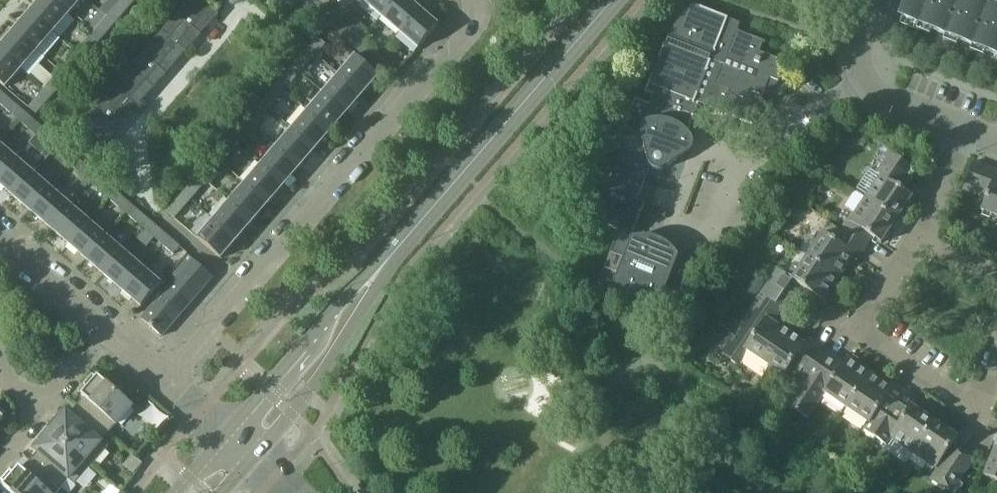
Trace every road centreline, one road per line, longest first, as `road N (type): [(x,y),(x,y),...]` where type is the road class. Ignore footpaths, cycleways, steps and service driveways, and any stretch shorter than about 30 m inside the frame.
road 1 (secondary): [(239,449),(611,0)]
road 2 (residential): [(162,382),(482,8),(475,0)]
road 3 (residential): [(914,240),(862,328),(980,409),(996,366)]
road 4 (residential): [(961,124),(874,89),(857,72),(881,0)]
road 5 (residential): [(0,240),(114,341)]
road 6 (residential): [(961,124),(914,240)]

